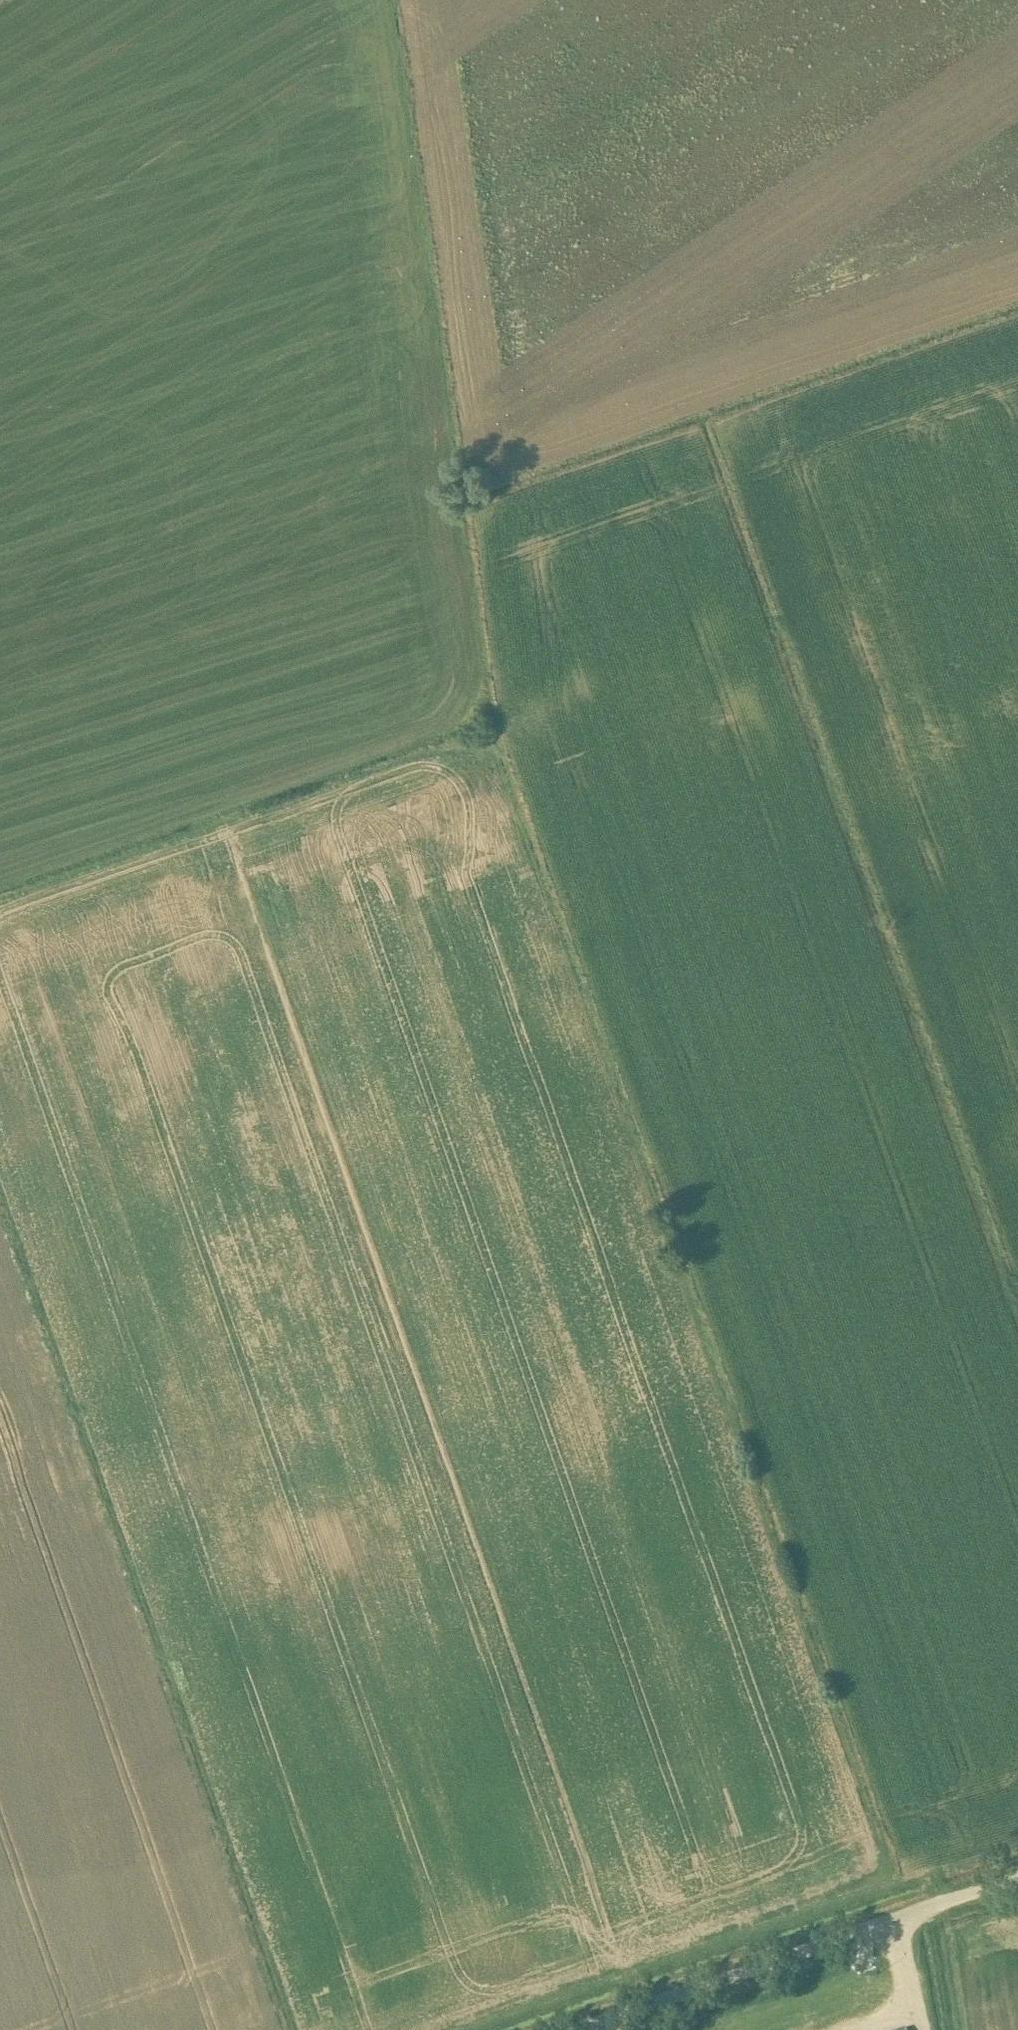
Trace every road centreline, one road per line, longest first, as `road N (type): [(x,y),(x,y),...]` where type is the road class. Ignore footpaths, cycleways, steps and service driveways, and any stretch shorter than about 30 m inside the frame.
road 1 (unclassified): [(577,2029),(1017,1877)]

